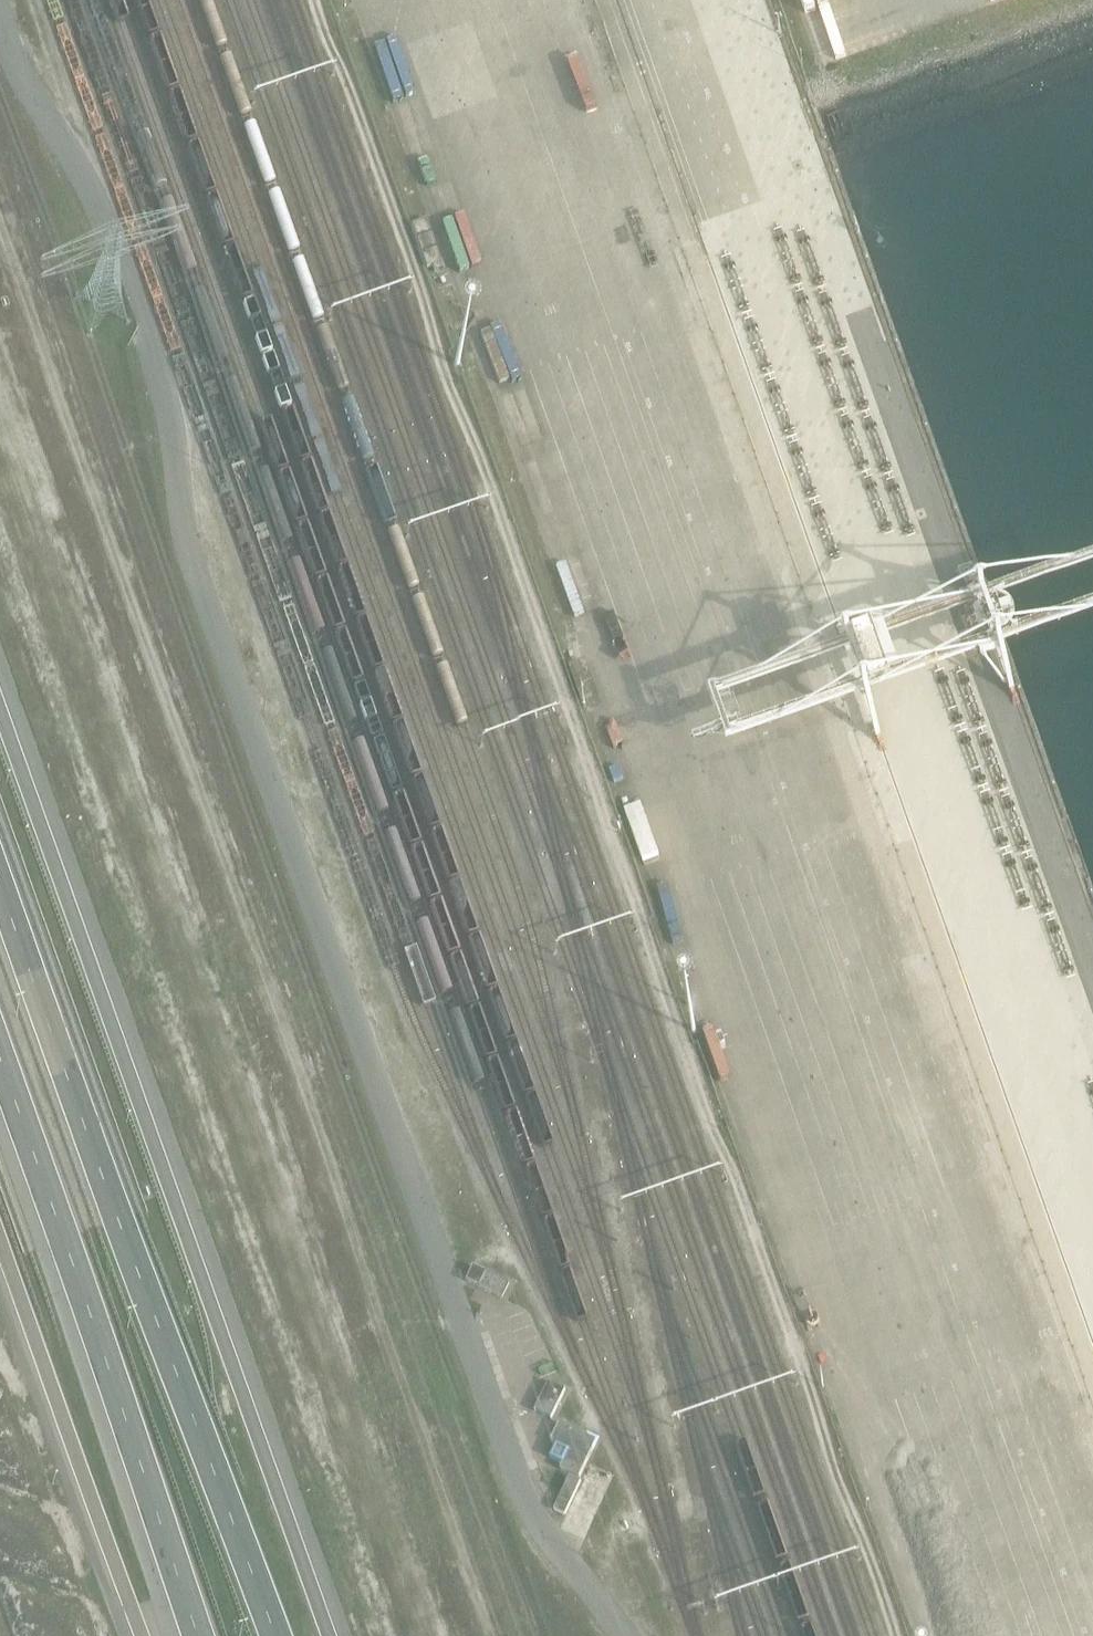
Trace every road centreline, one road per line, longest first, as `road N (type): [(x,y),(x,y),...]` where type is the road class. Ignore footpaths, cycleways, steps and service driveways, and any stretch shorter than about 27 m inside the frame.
road 1 (track): [(314,0),(896,1635)]
road 2 (trunk): [(329,1635),(0,712)]
road 3 (trunk): [(273,1635),(0,889)]
road 4 (trunk): [(0,1069),(198,1635)]
road 5 (trunk): [(0,1238),(142,1635)]

